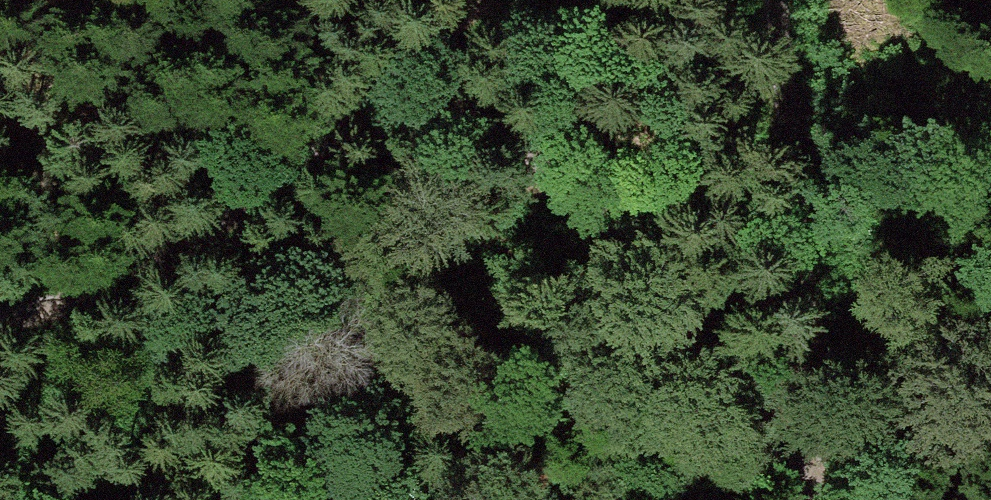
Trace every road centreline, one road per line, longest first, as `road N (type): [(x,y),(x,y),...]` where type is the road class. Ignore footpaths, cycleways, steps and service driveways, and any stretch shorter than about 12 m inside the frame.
road 1 (track): [(810,499),(813,462),(545,164),(467,121),(394,96),(223,215),(0,315)]
road 2 (track): [(813,462),(802,214),(775,0)]
road 3 (track): [(394,96),(508,0)]

